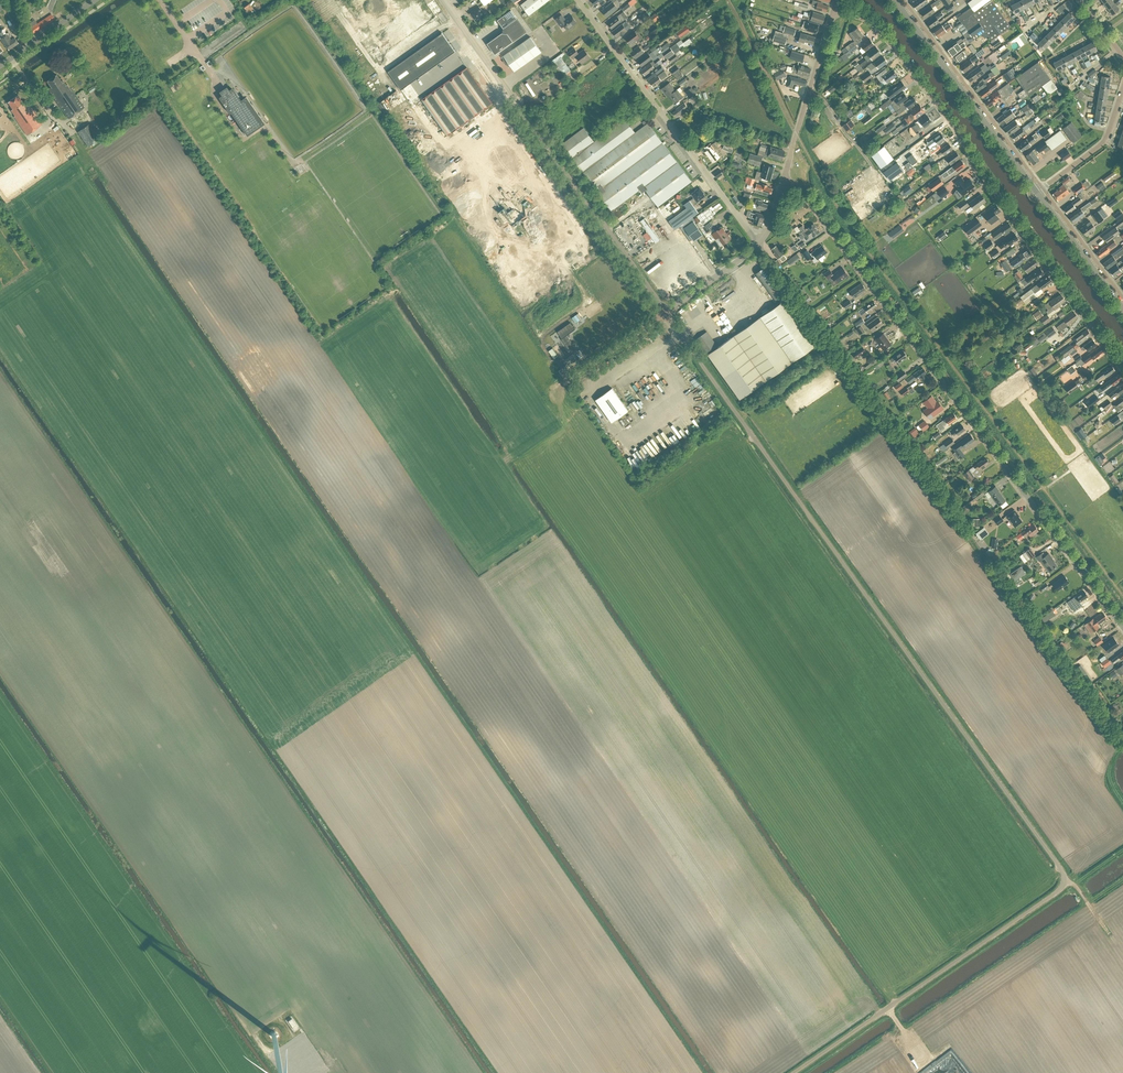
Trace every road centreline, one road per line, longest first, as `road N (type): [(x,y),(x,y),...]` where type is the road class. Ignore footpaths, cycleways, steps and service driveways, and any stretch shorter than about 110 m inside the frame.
road 1 (unclassified): [(793,1072),(1059,890),(1064,876),(665,313)]
road 2 (residential): [(1122,629),(805,193),(783,181)]
road 3 (unclassified): [(1122,368),(886,35),(833,10)]
road 4 (unclassified): [(665,313),(444,0)]
road 5 (unclassified): [(758,244),(578,0)]
road 6 (secondary): [(1037,193),(895,0)]
road 7 (unclassified): [(783,181),(833,10)]
road 8 (secondary): [(1122,309),(1037,193)]
road 9 (residential): [(1037,193),(1104,143),(1122,89)]

